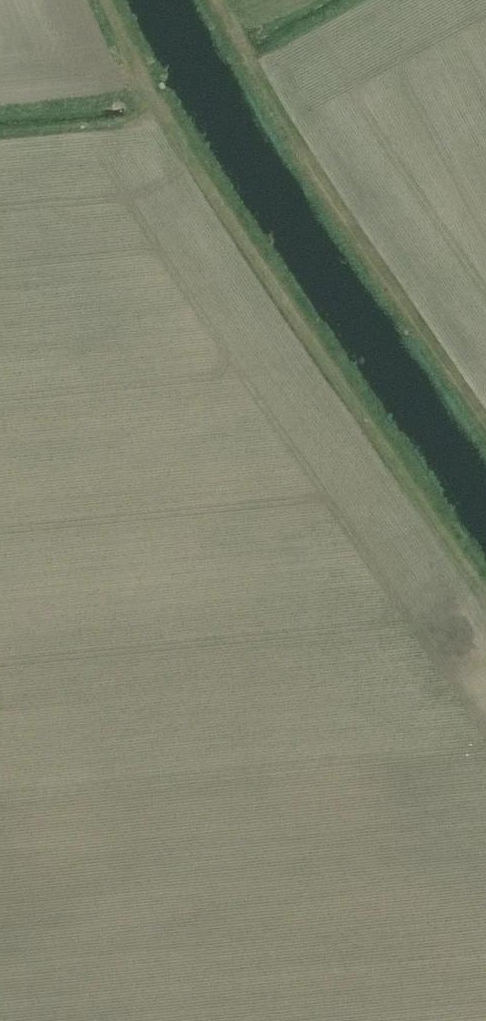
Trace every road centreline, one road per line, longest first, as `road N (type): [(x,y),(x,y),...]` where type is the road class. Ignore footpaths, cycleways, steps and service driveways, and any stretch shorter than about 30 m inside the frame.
road 1 (track): [(110,0),(218,200),(485,588)]

